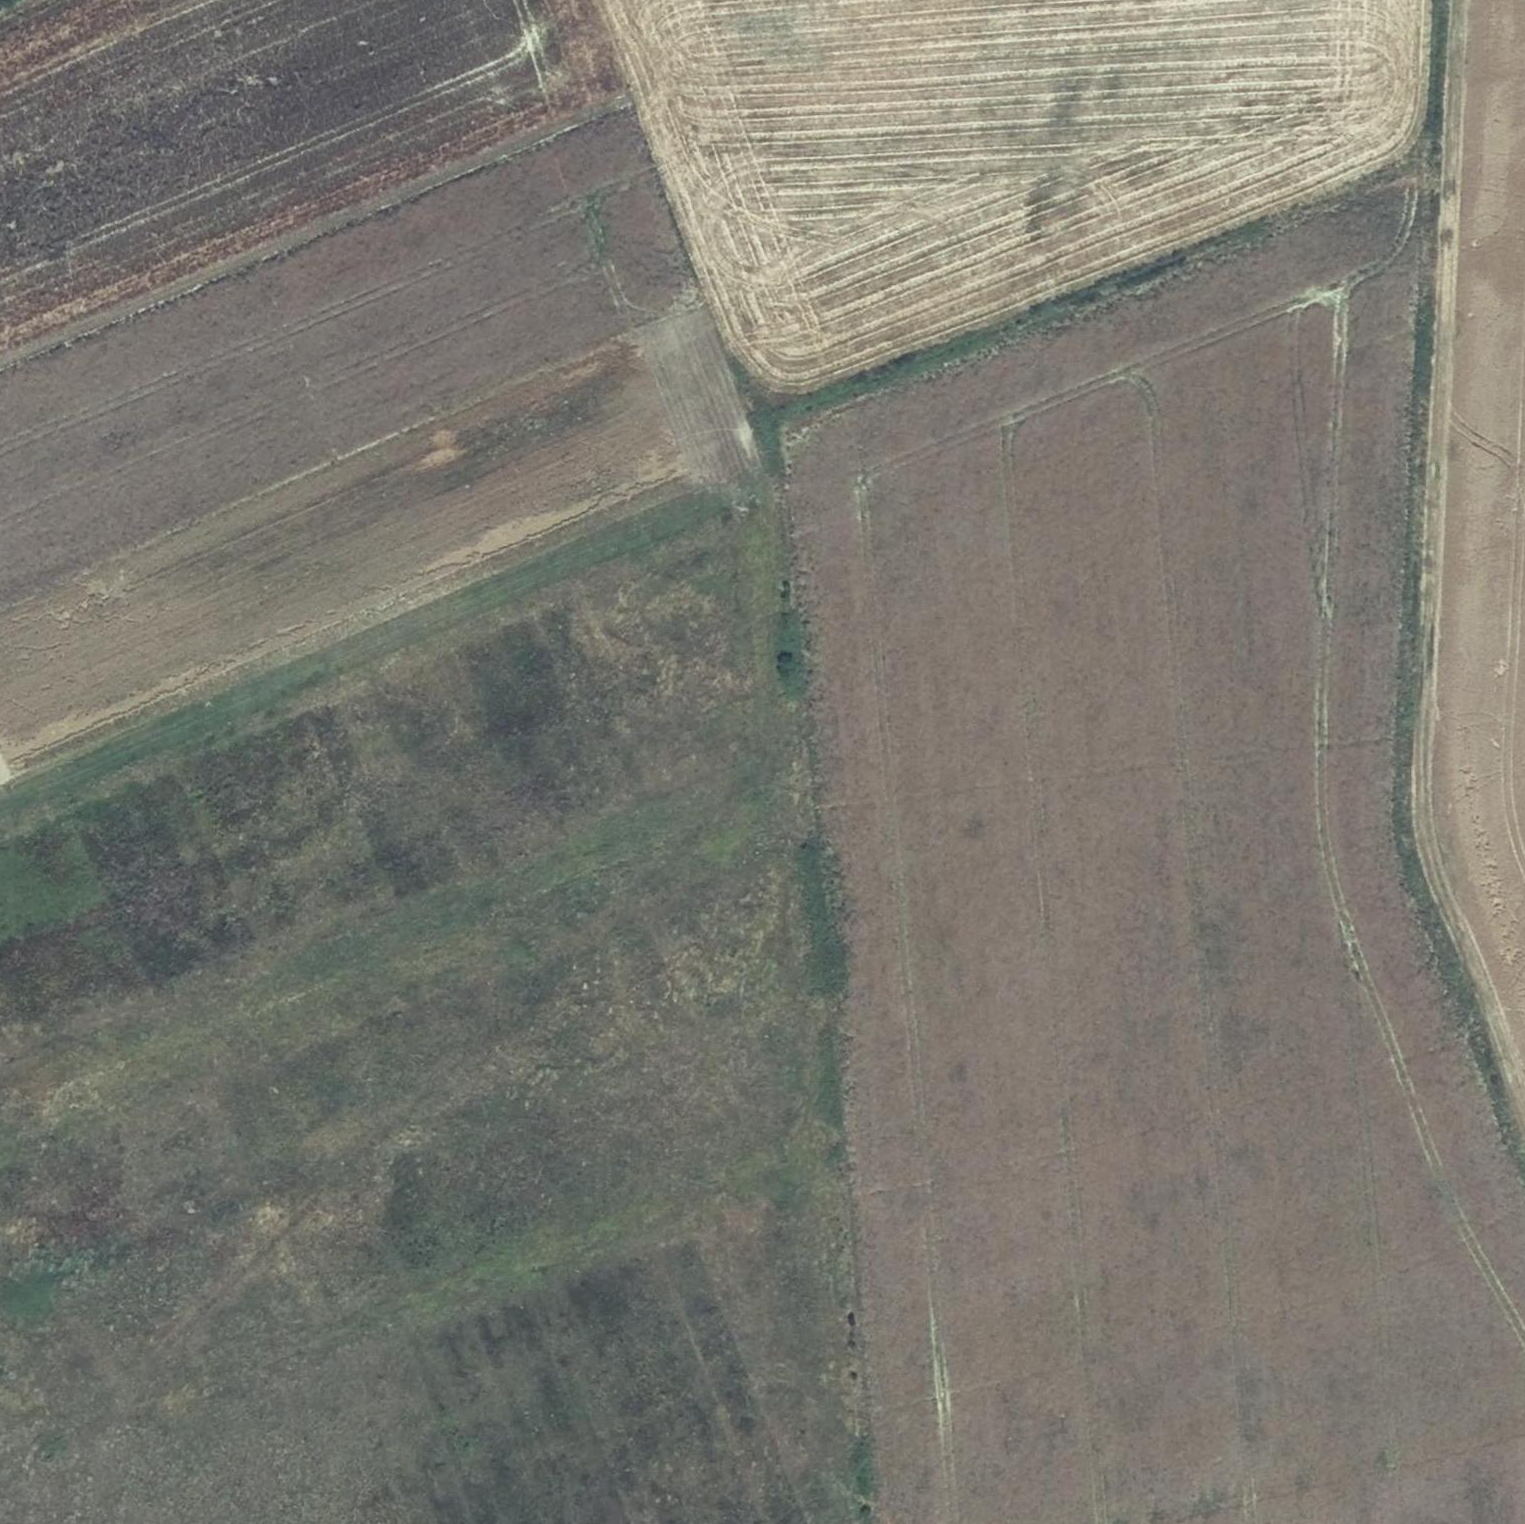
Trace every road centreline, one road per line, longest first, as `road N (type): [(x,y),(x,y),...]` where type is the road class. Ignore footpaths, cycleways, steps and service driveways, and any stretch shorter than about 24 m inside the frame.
road 1 (track): [(1524,1134),(1474,981),(1424,868),(1413,801),(1450,0)]

